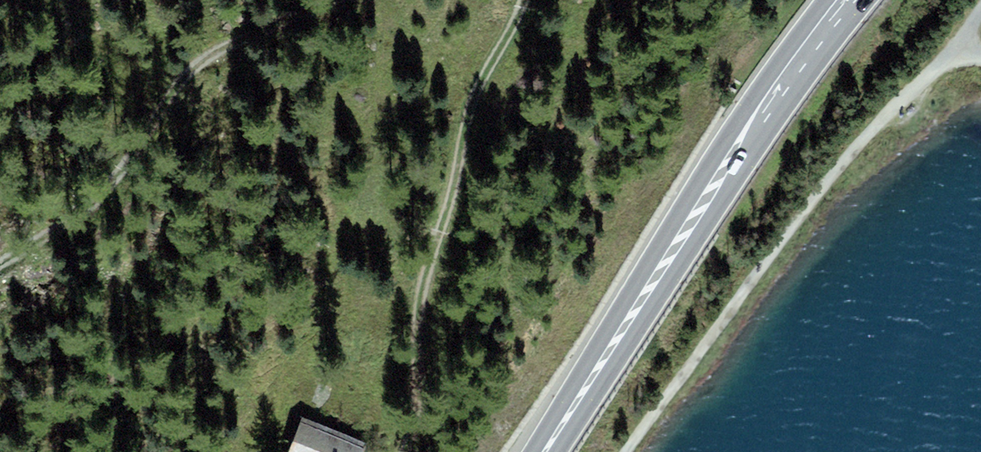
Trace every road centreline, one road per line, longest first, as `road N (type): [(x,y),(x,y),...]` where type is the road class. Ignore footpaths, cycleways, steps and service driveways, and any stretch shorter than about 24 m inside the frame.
road 1 (primary): [(545,451),(781,81),(843,0)]
road 2 (track): [(627,451),(840,163),(956,46)]
road 3 (track): [(401,451),(418,389),(425,272),(469,111),(526,0)]
road 4 (track): [(337,0),(199,63),(102,194),(0,257)]

